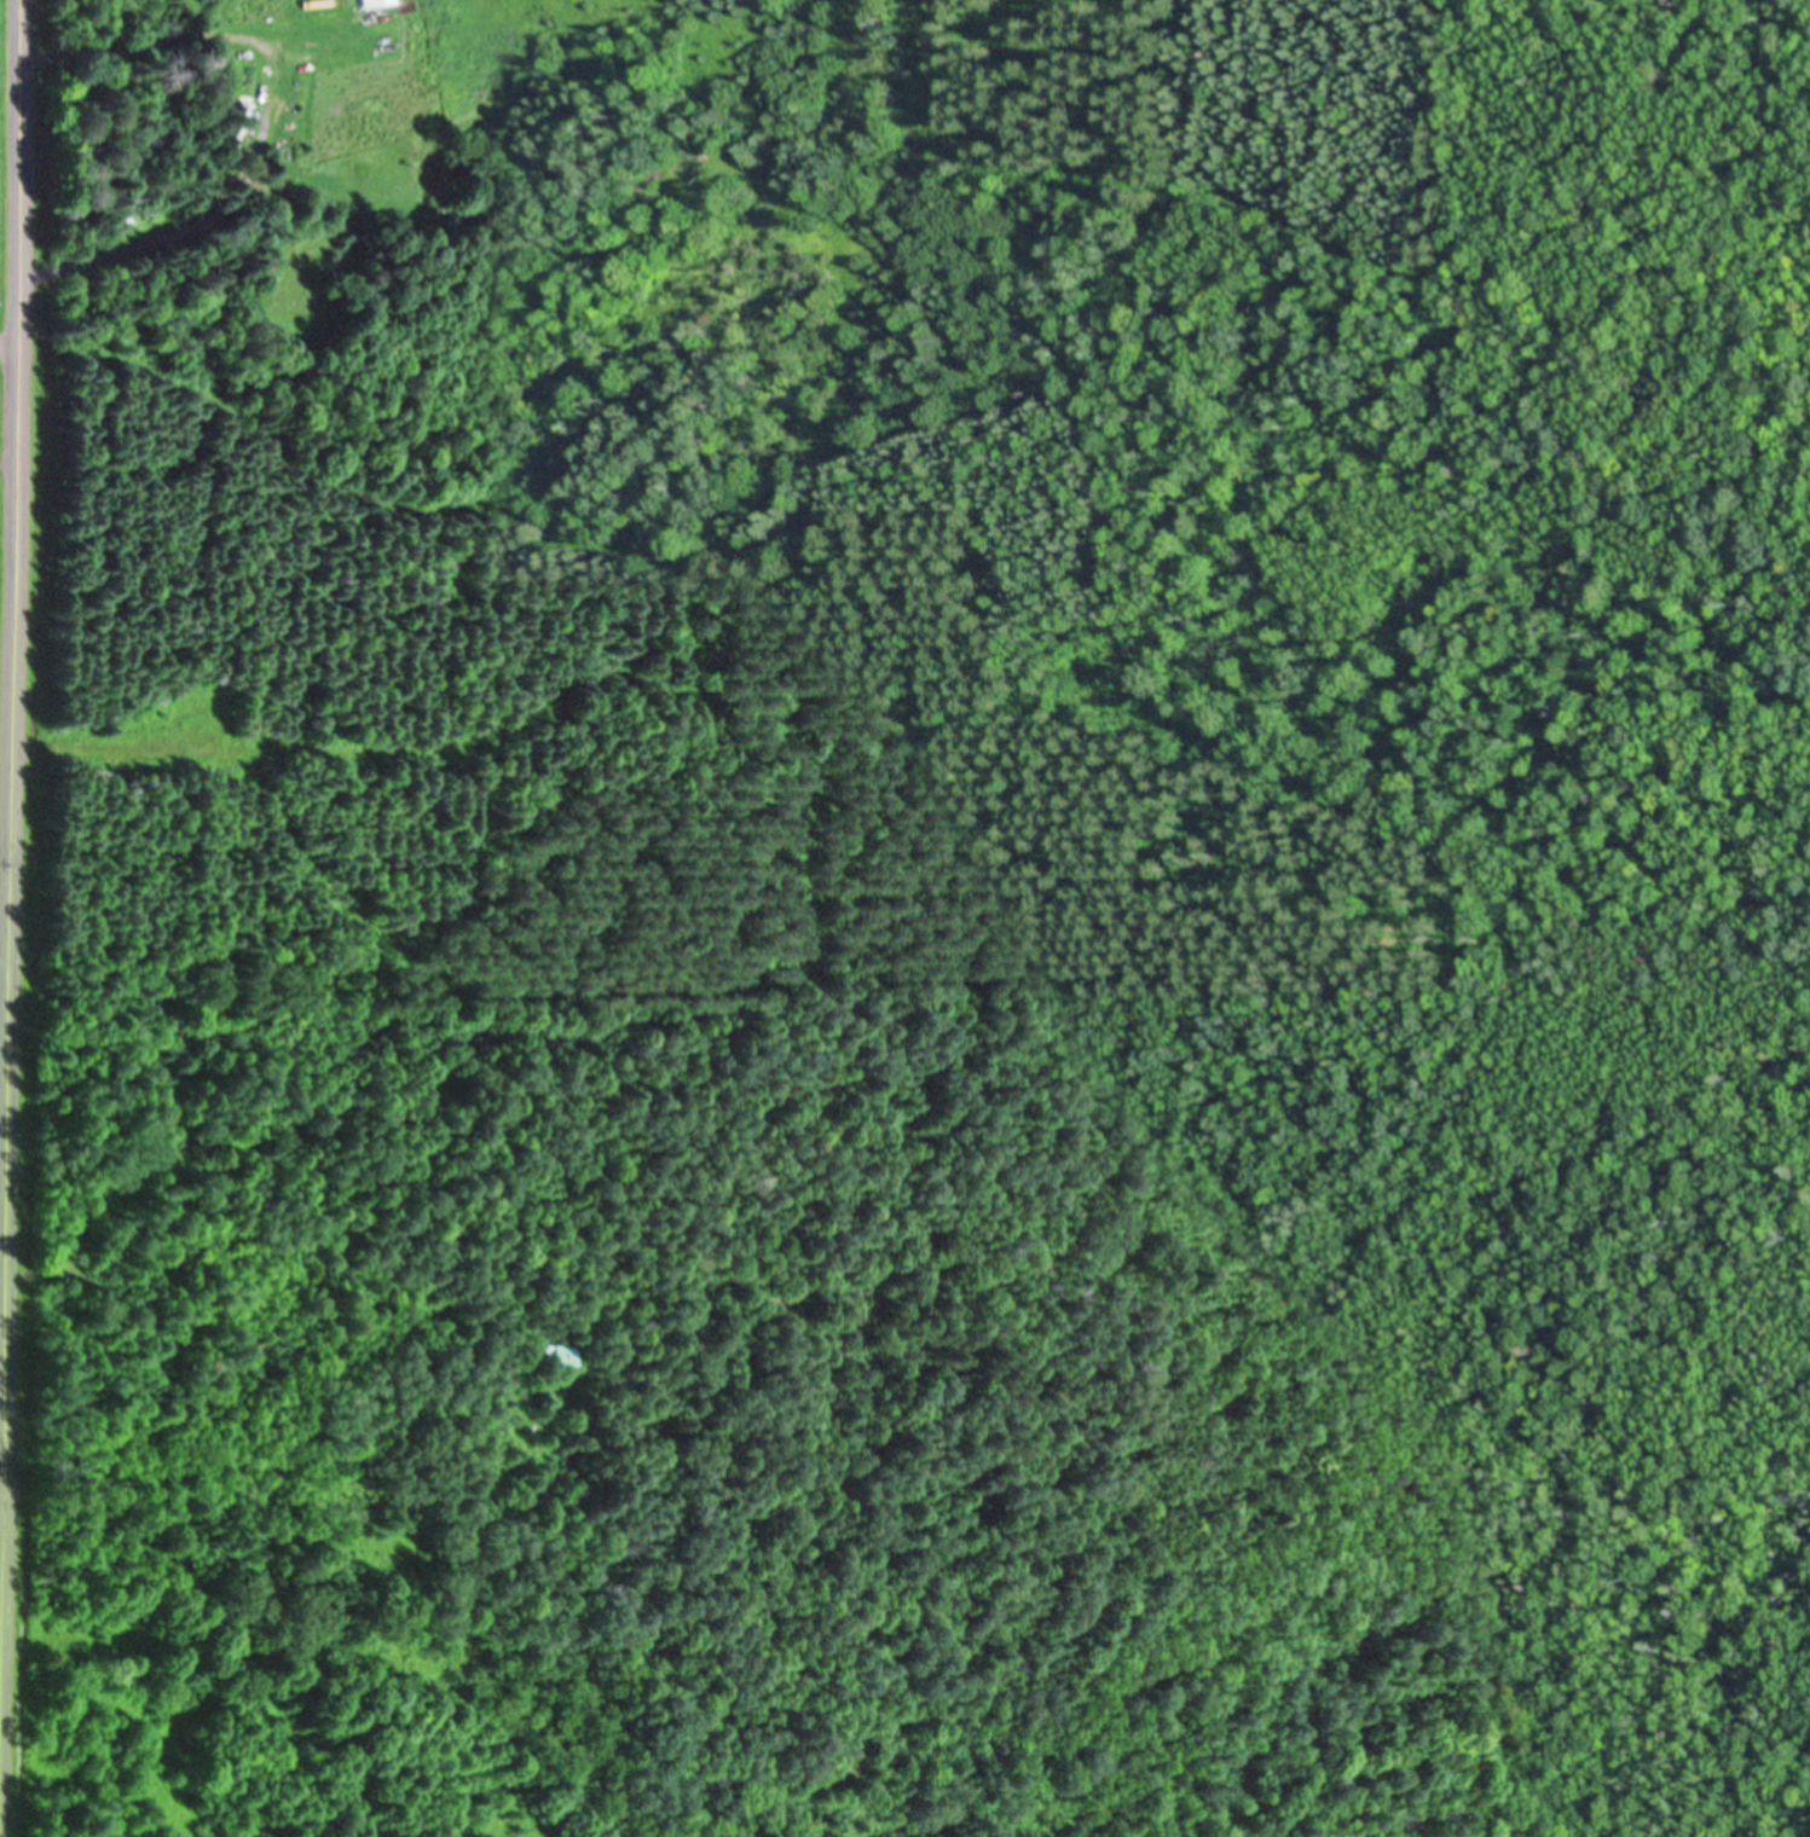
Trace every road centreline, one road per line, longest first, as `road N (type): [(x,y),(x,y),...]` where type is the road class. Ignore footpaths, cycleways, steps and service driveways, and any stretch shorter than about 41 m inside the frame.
road 1 (primary): [(1,1836),(22,0)]

